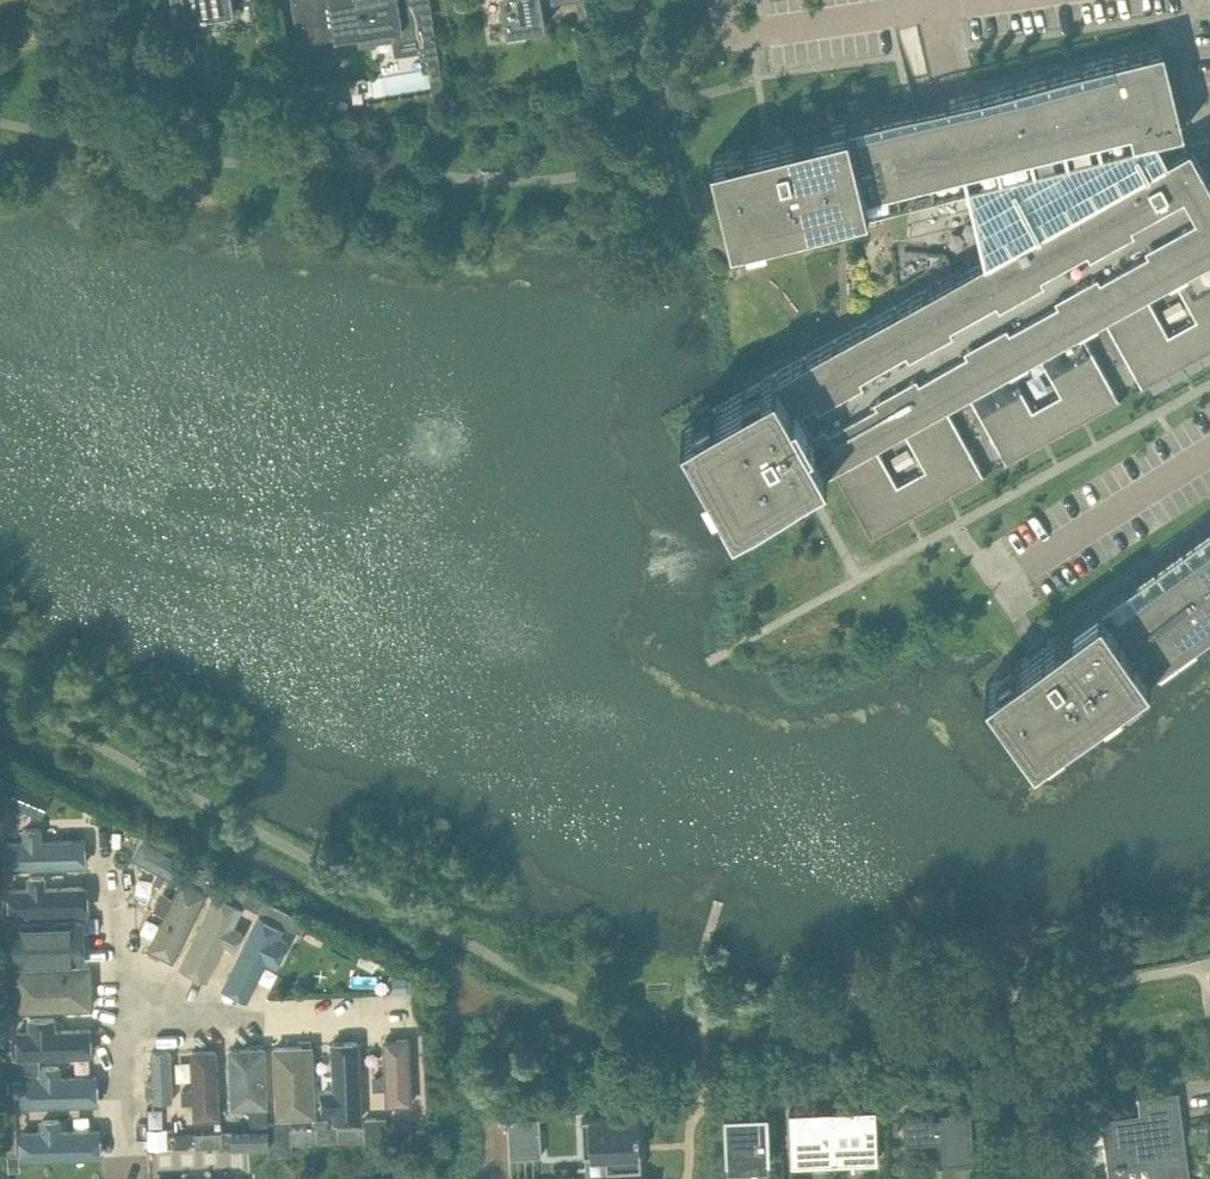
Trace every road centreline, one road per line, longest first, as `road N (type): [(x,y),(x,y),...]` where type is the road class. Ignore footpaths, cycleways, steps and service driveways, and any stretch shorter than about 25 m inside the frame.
road 1 (residential): [(1009,0),(753,34),(720,20),(718,0)]
road 2 (residential): [(125,1020),(383,1008)]
road 3 (residential): [(125,1020),(123,1178)]
road 4 (residential): [(123,883),(125,1020)]

